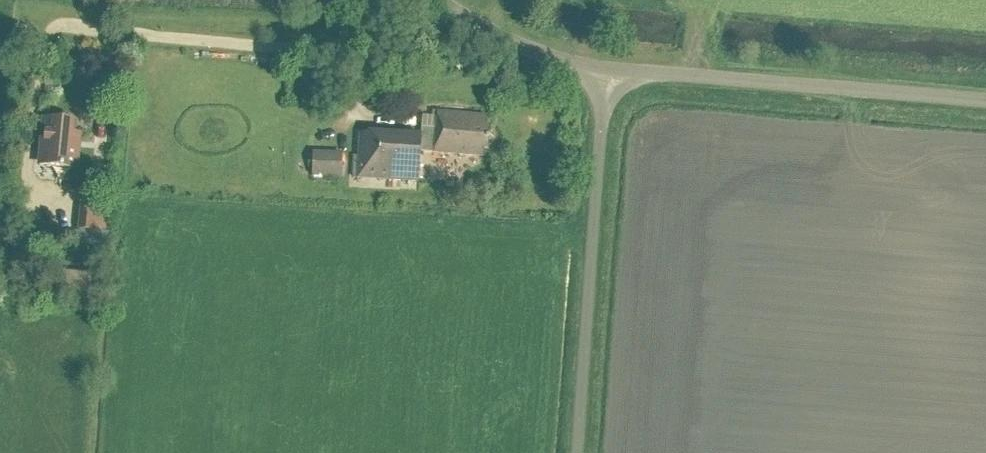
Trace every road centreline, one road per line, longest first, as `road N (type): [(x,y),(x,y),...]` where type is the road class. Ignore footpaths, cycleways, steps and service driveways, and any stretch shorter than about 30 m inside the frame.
road 1 (unclassified): [(576,452),(605,70)]
road 2 (unclassified): [(985,101),(605,70)]
road 3 (unclassified): [(605,70),(543,56),(437,0)]

